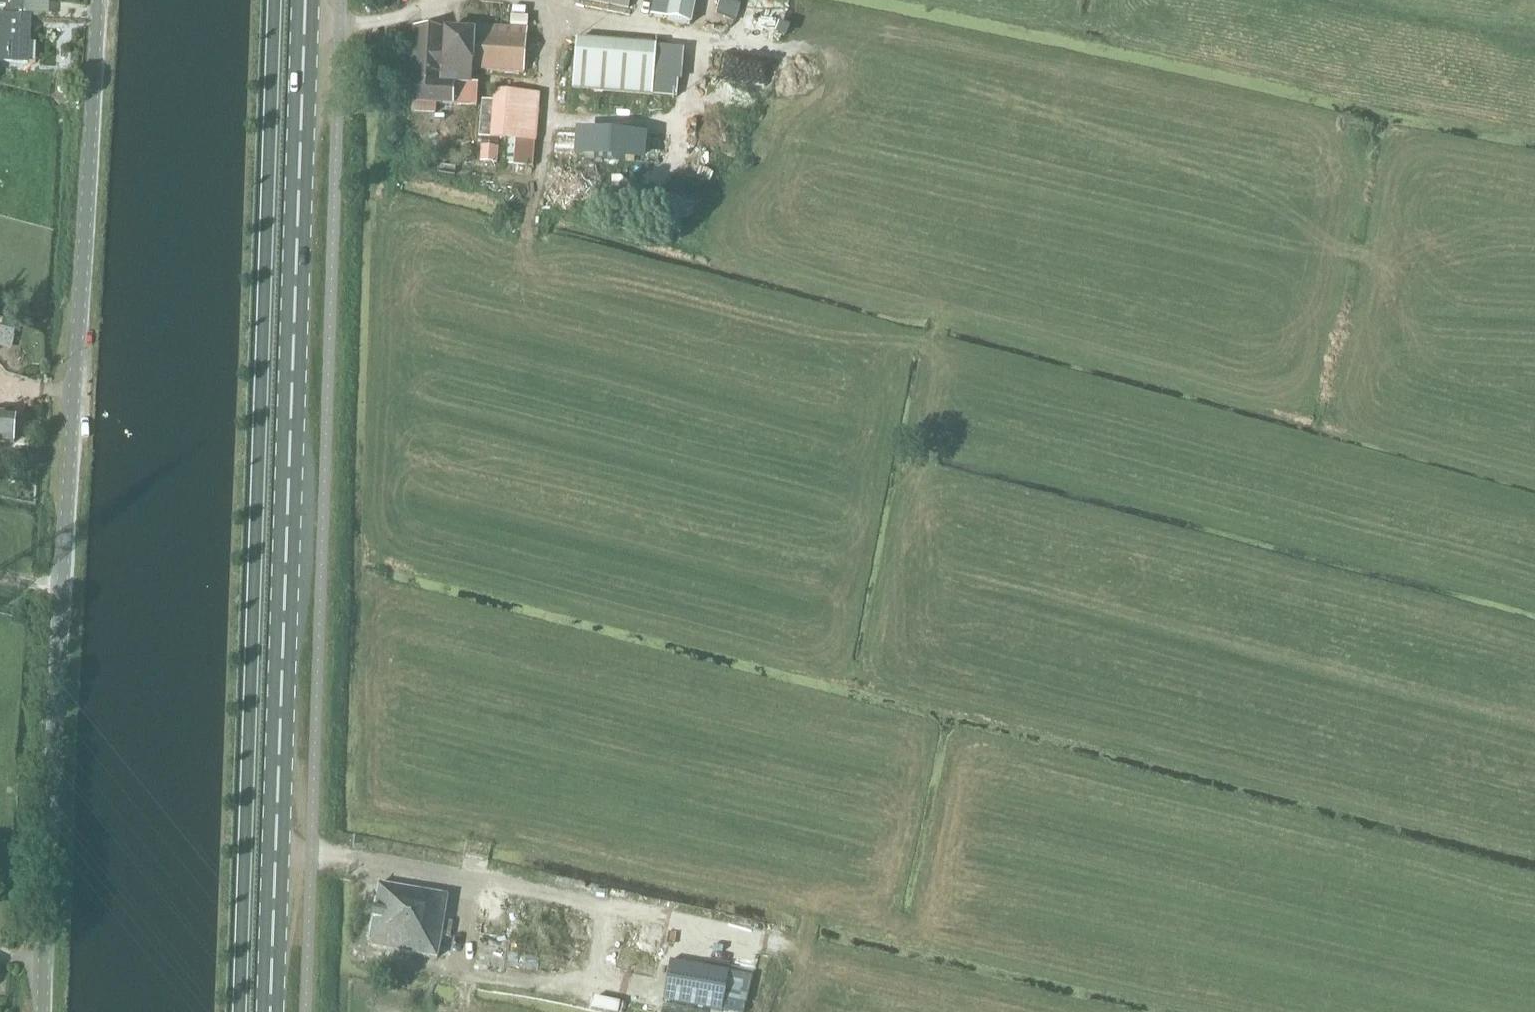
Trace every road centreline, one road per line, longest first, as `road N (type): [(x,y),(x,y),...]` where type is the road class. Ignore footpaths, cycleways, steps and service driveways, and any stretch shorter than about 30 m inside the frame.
road 1 (unclassified): [(46,1011),(98,0)]
road 2 (primary): [(271,1011),(306,0)]

